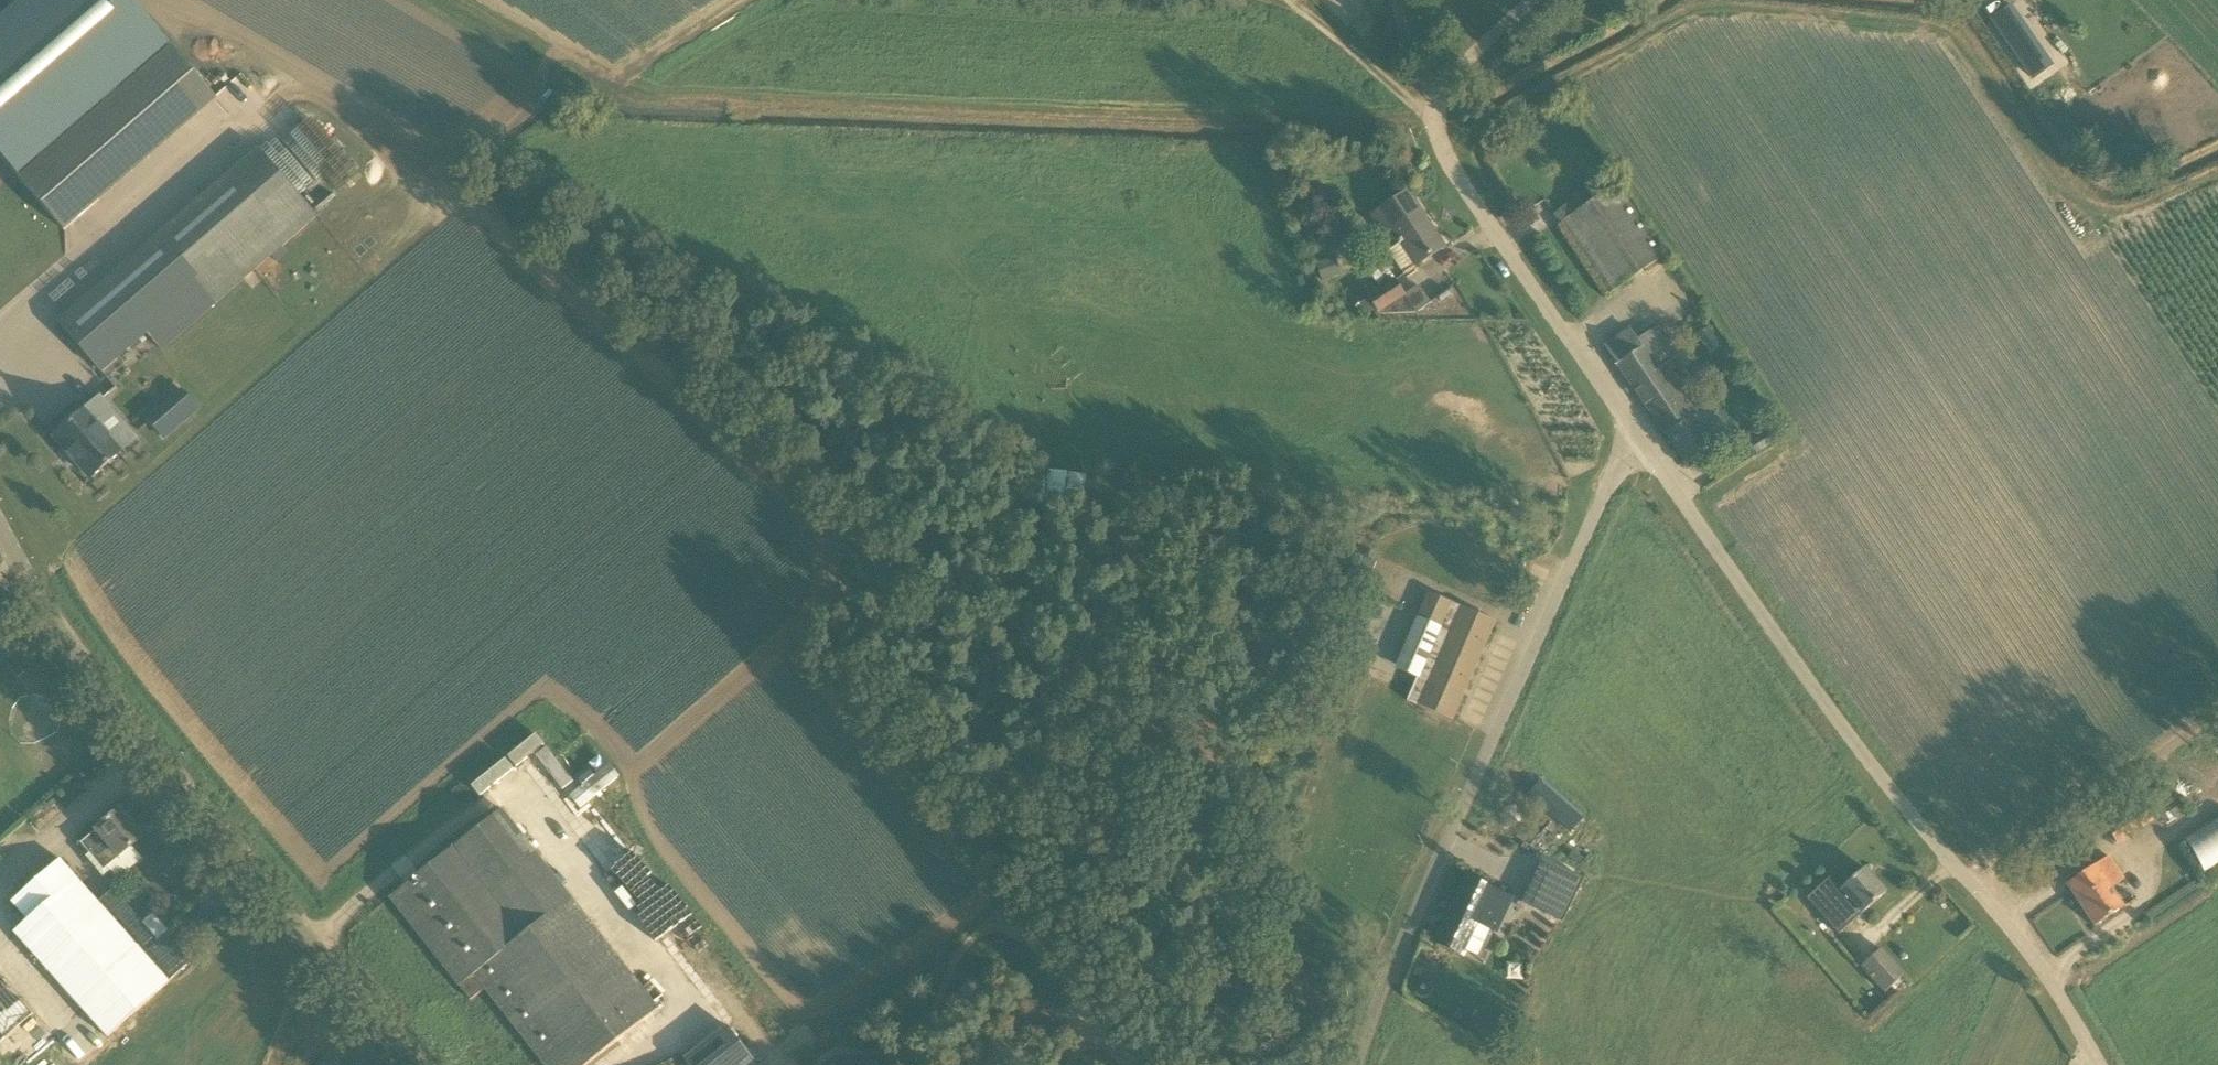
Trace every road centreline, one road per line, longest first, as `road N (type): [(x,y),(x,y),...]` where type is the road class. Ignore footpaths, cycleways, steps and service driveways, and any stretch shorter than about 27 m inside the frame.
road 1 (track): [(2217,170),(2136,207),(2102,207),(2068,189),(1966,45),(1941,27),(1713,9),(1677,18),(1441,146)]
road 2 (unclassified): [(2102,1064),(2001,917),(1868,764),(1642,444)]
road 3 (unclassified): [(1356,1064),(1375,1005),(1619,461),(1642,444)]
road 4 (unclassified): [(412,1064),(89,677),(0,530)]
road 5 (unclassified): [(1642,444),(1441,146),(1435,114),(1453,73),(1533,0)]
road 6 (track): [(555,55),(505,120),(423,165),(400,161),(305,90),(265,114)]
road 7 (track): [(1970,885),(2217,696)]
road 8 (track): [(455,0),(635,99)]
road 9 (track): [(1288,0),(1435,114)]

